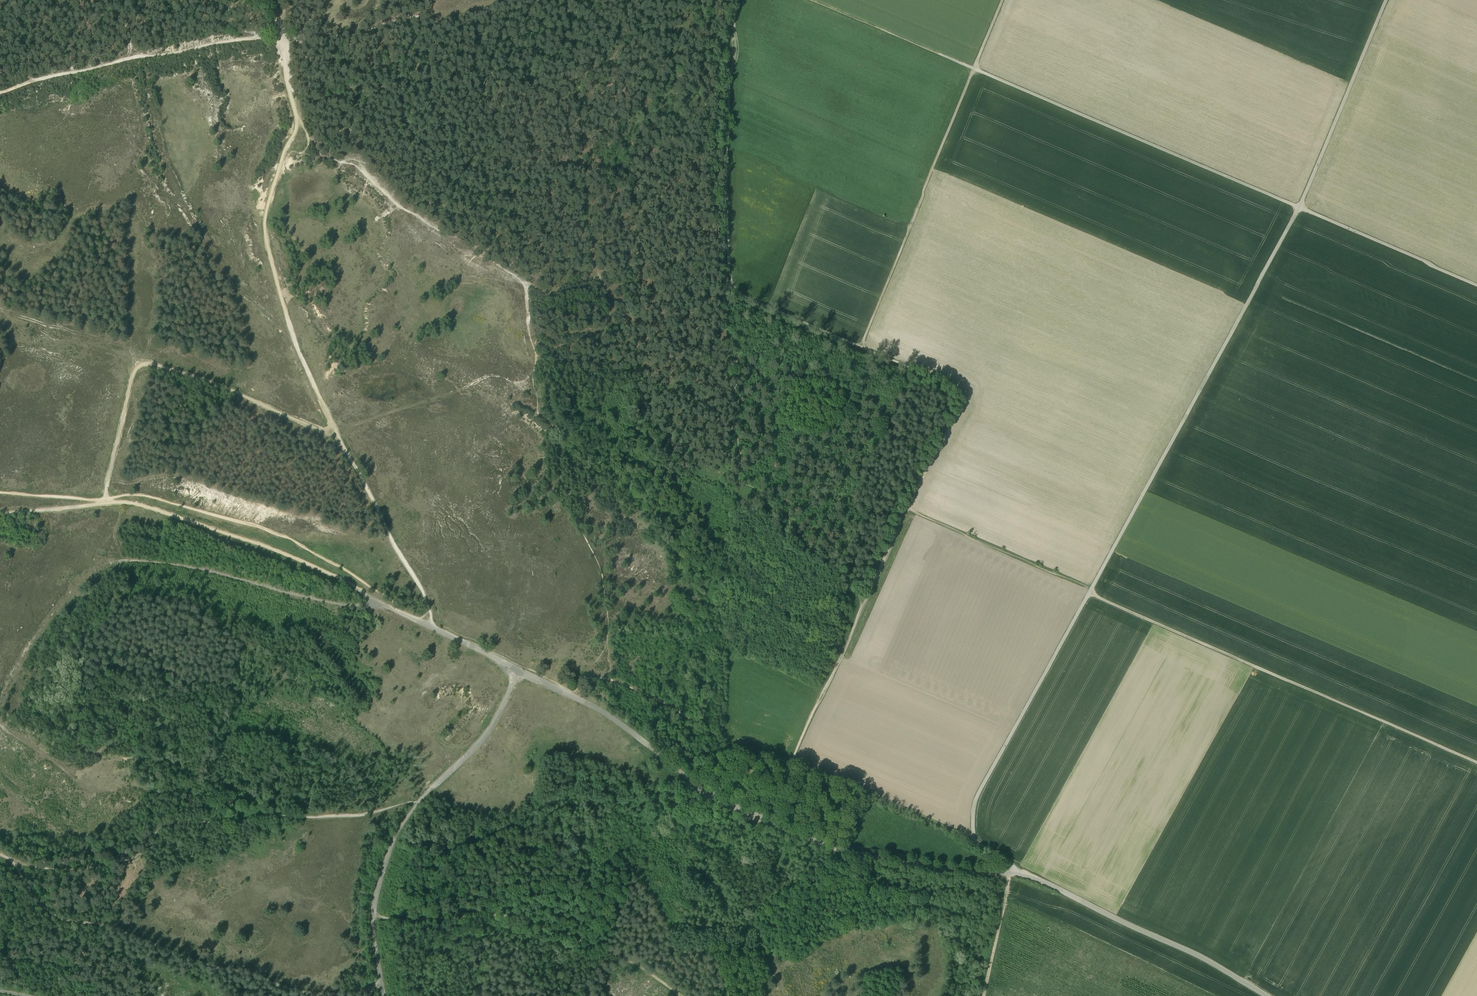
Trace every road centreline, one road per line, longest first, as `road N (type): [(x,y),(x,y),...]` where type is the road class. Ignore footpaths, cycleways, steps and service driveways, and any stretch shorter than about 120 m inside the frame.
road 1 (track): [(974,838),(981,789),(1299,207)]
road 2 (track): [(427,626),(428,601),(317,388),(272,261),(265,214),(297,120),(280,38)]
road 3 (unclassified): [(1266,995),(1029,876),(840,849),(687,777)]
road 4 (track): [(385,606),(326,601),(164,561),(108,561),(77,584),(40,629),(0,723)]
road 5 (track): [(1476,762),(1090,593)]
road 6 (track): [(383,983),(317,993),(203,964),(47,910),(14,862)]
road 7 (track): [(385,606),(263,544),(134,500),(0,512)]
road 8 (track): [(338,430),(145,359),(134,367),(105,498)]
road 9 (track): [(974,69),(1299,207)]
road 10 (track): [(860,344),(959,389),(966,401),(862,602)]
road 11 (track): [(374,912),(522,919),(627,957),(683,995)]
road 12 (track): [(860,344),(974,69)]
road 13 (track): [(739,0),(726,171),(732,288)]
road 14 (track): [(280,38),(132,55),(0,89)]
road 15 (track): [(1299,207),(1386,0)]
road 16 (track): [(419,802),(394,838),(377,891),(373,925),(385,995)]
road 17 (track): [(1091,589),(906,507)]
road 18 (track): [(1299,207),(1476,284)]
road 19 (track): [(862,602),(791,764)]
road 20 (track): [(812,0),(974,69)]
road 21 (track): [(519,671),(479,743),(419,802)]
road 22 (track): [(687,777),(570,695)]
road 23 (track): [(732,288),(860,344)]
road 24 (track): [(1011,873),(983,995)]

